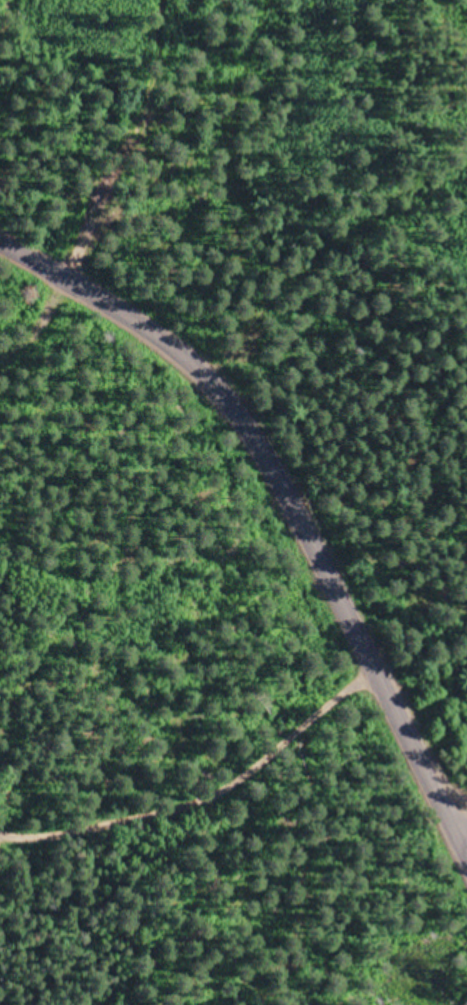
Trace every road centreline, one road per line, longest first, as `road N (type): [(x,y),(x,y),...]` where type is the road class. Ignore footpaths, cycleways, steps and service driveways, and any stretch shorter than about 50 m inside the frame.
road 1 (residential): [(0,252),(162,342),(234,412),(438,805),(457,837),(466,837)]
road 2 (residential): [(372,673),(0,669)]

